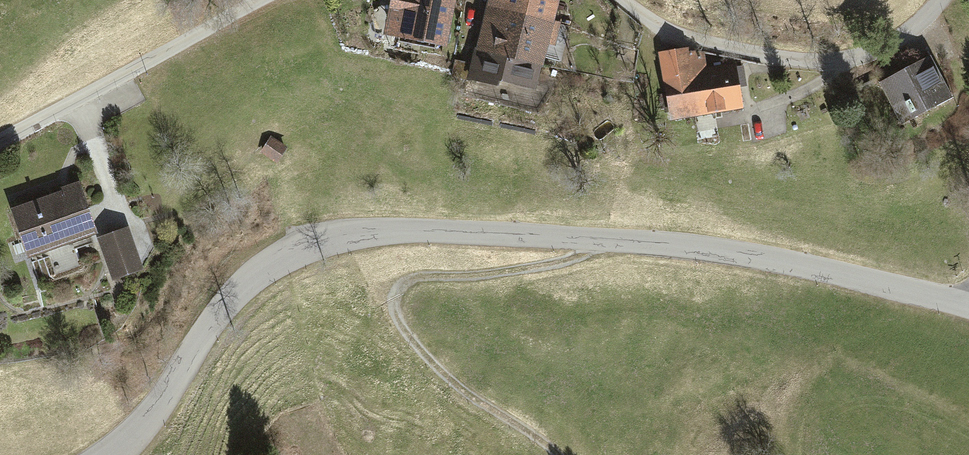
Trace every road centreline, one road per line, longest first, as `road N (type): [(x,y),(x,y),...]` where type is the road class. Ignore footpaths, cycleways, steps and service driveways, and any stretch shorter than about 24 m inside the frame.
road 1 (tertiary): [(111,454),(159,407),(242,286),(286,255),(343,236),(414,230),(692,245),(968,306)]
road 2 (track): [(595,239),(576,258),(538,269),(421,276),(392,300),(416,348),(552,454)]
road 3 (residential): [(614,0),(641,27),(709,49),(774,64),(836,66),(907,34),(942,0)]
road 4 (residential): [(0,140),(267,0)]

